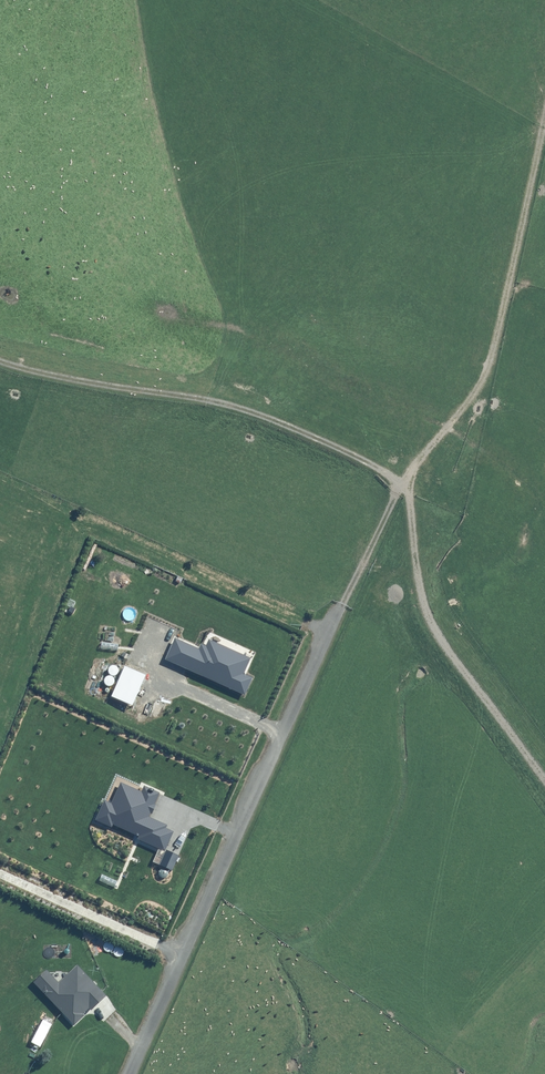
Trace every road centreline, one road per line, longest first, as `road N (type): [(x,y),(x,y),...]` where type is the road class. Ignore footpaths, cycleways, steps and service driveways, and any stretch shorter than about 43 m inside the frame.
road 1 (track): [(342,605),(401,483),(486,377),(544,69)]
road 2 (unclassified): [(129,1073),(342,605)]
road 3 (track): [(410,495),(373,465),(303,432),(225,406),(0,355)]
road 4 (track): [(544,790),(436,636),(410,495)]

